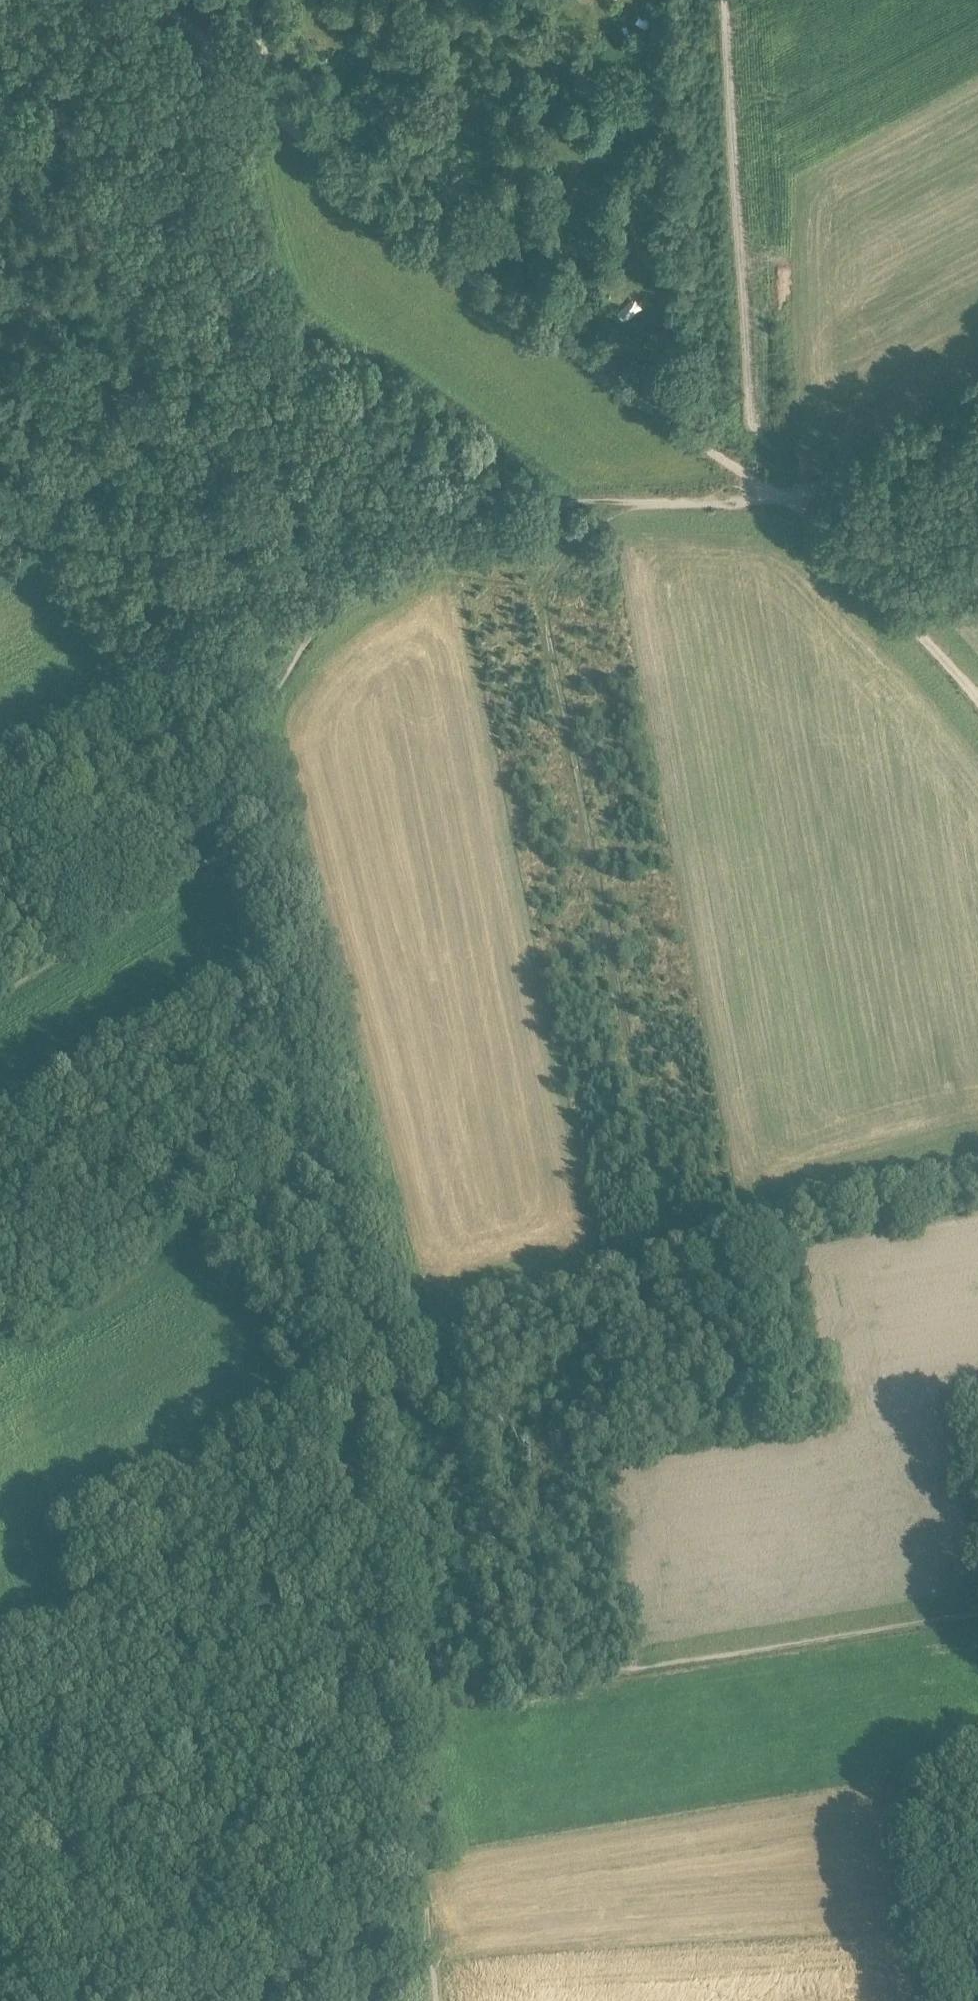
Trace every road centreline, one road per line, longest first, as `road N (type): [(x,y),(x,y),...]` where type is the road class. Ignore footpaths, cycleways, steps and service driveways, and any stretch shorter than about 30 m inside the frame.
road 1 (track): [(649,501),(603,516),(559,564),(543,606),(670,1250)]
road 2 (track): [(302,635),(263,709),(235,840),(287,1117),(354,1349)]
road 3 (track): [(235,77),(773,495)]
road 4 (track): [(977,416),(864,469),(832,494),(583,500),(493,521),(342,603)]
road 5 (track): [(354,1349),(670,1250),(977,1177)]
road 6 (track): [(354,1349),(359,1647),(378,1710)]
road 7 (track): [(0,495),(115,493),(176,519),(294,605)]
road 8 (track): [(773,495),(799,510),(909,623),(977,708)]
road 9 (track): [(378,1710),(407,1828),(433,2000)]
road 10 (track): [(74,2000),(0,1903)]

